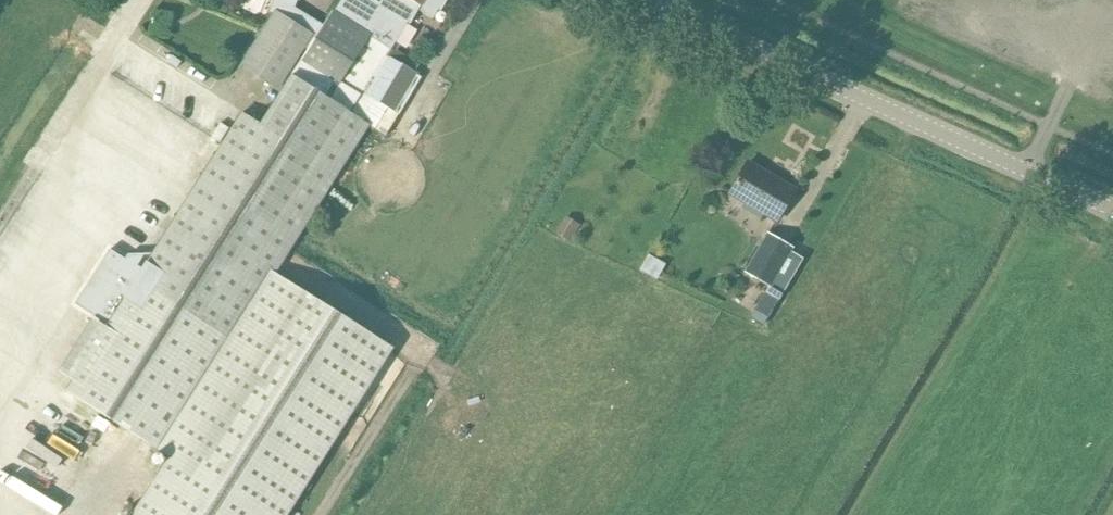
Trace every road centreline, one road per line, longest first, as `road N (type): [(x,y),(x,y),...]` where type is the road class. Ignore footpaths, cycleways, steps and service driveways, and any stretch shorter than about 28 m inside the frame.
road 1 (tertiary): [(1112,208),(645,0)]

